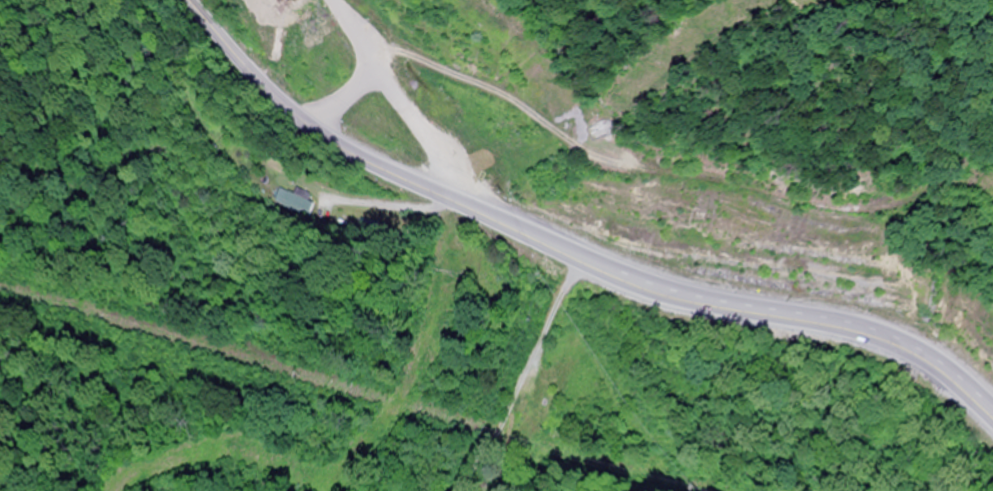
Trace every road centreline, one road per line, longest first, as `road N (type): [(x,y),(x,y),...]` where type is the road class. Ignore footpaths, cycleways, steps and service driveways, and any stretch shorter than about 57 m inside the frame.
road 1 (primary): [(992,419),(903,350),(670,295),(446,200),(321,119),(179,0)]
road 2 (residential): [(577,259),(526,147),(406,0)]
road 3 (residential): [(593,266),(566,293),(524,369)]

